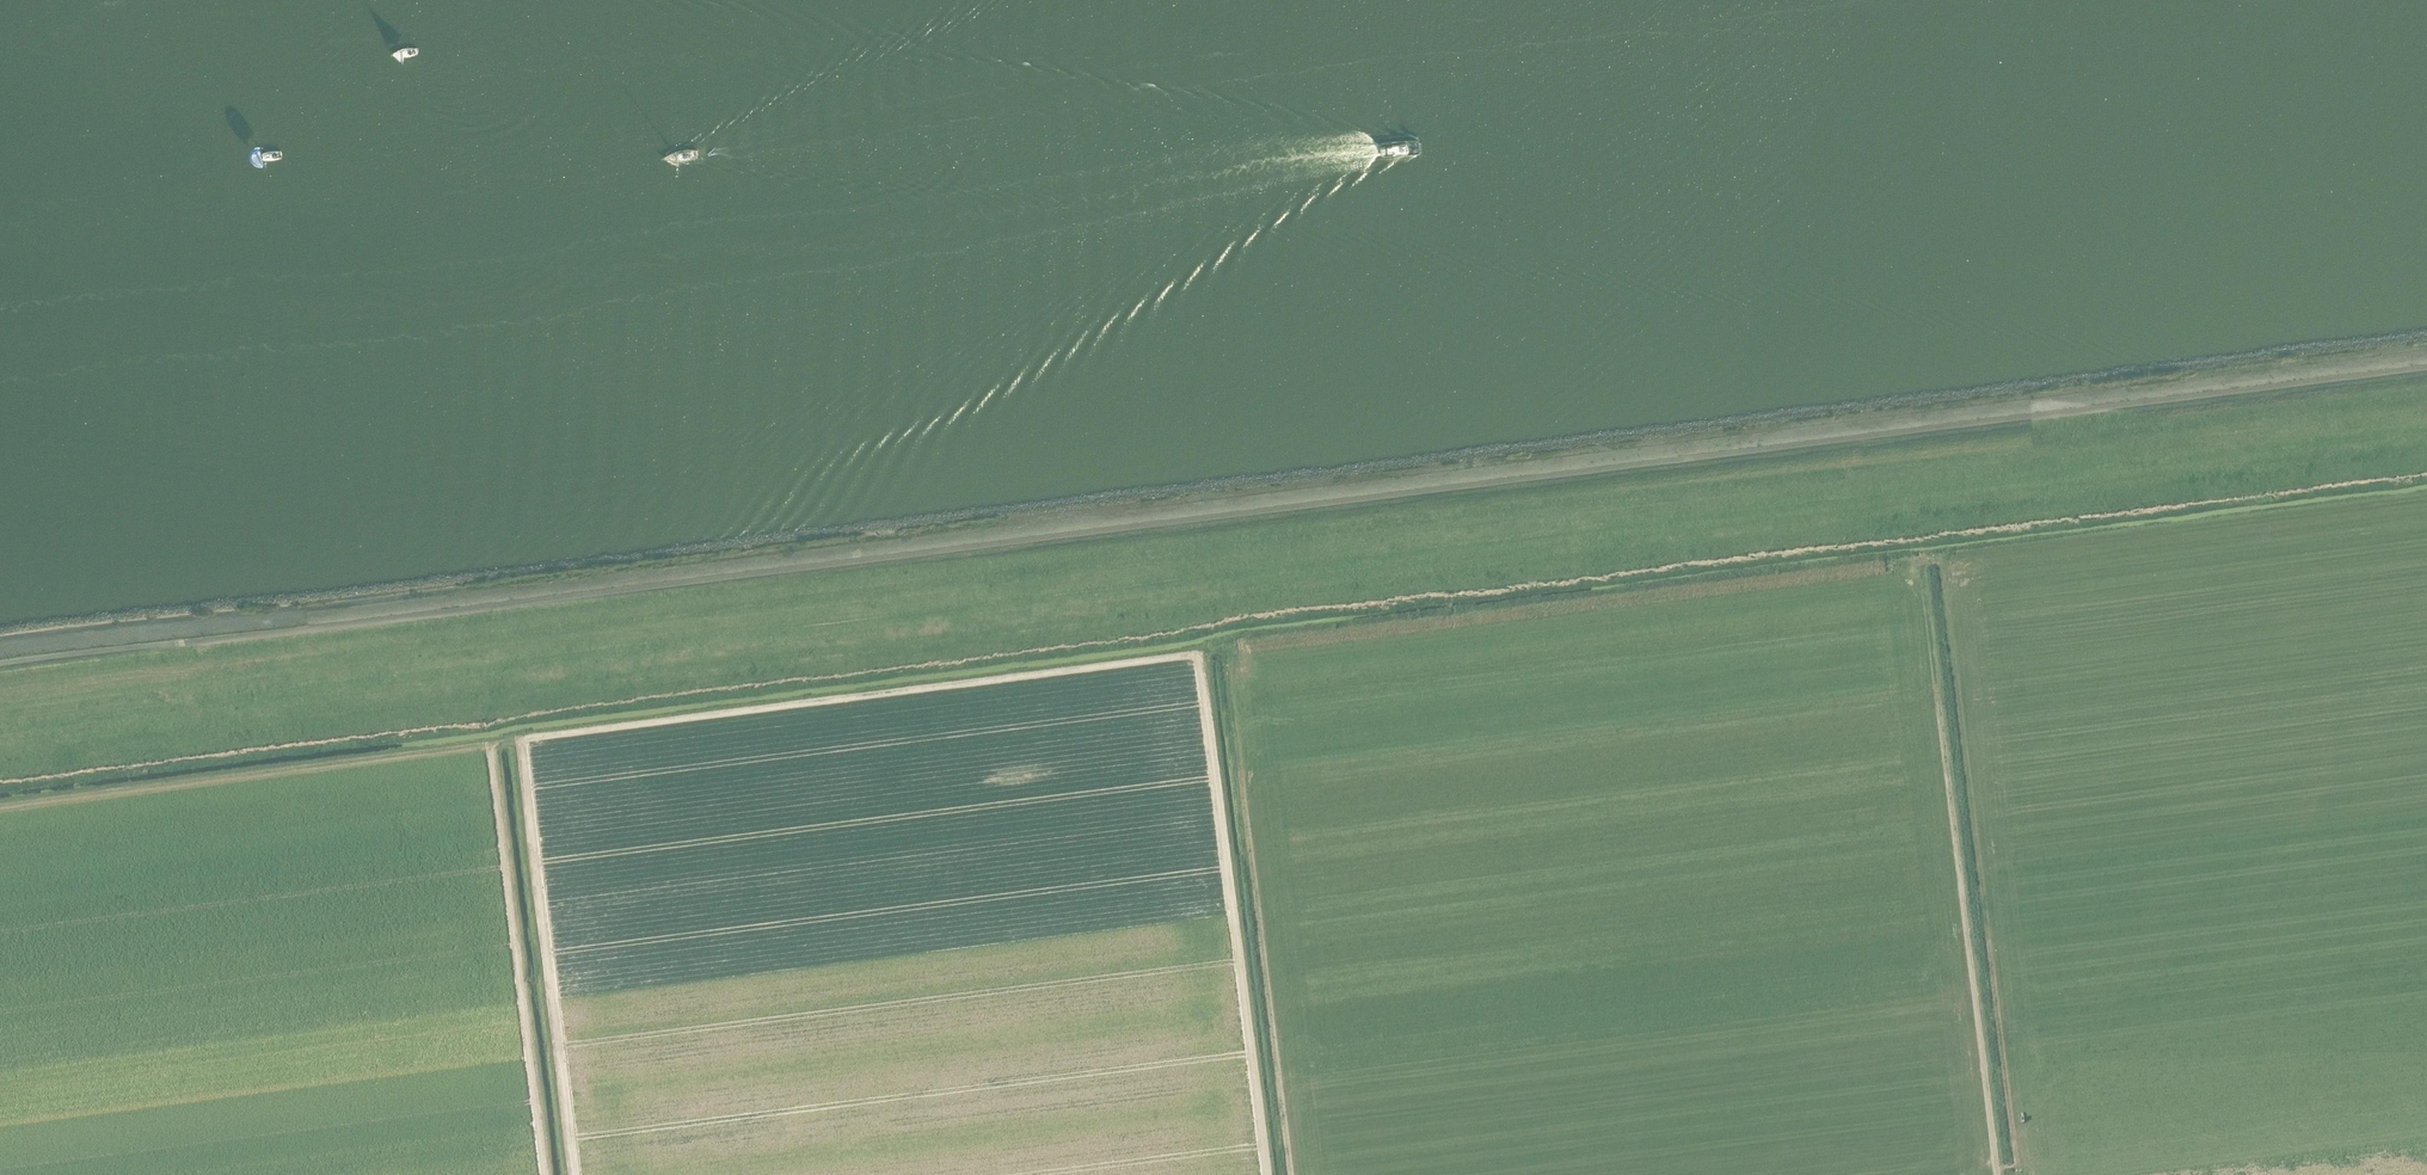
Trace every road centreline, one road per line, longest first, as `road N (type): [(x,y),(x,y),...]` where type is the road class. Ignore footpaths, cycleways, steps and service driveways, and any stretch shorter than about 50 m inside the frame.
road 1 (unclassified): [(0,664),(2426,368)]

